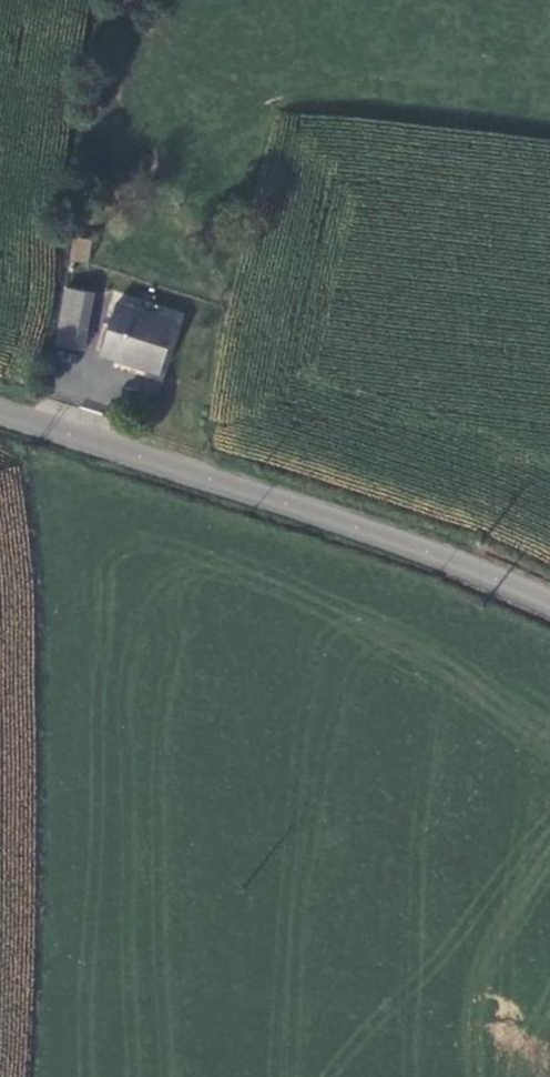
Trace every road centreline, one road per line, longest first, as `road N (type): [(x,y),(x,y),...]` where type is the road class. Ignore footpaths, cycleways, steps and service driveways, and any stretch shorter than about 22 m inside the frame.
road 1 (tertiary): [(549,601),(370,528),(0,410)]

